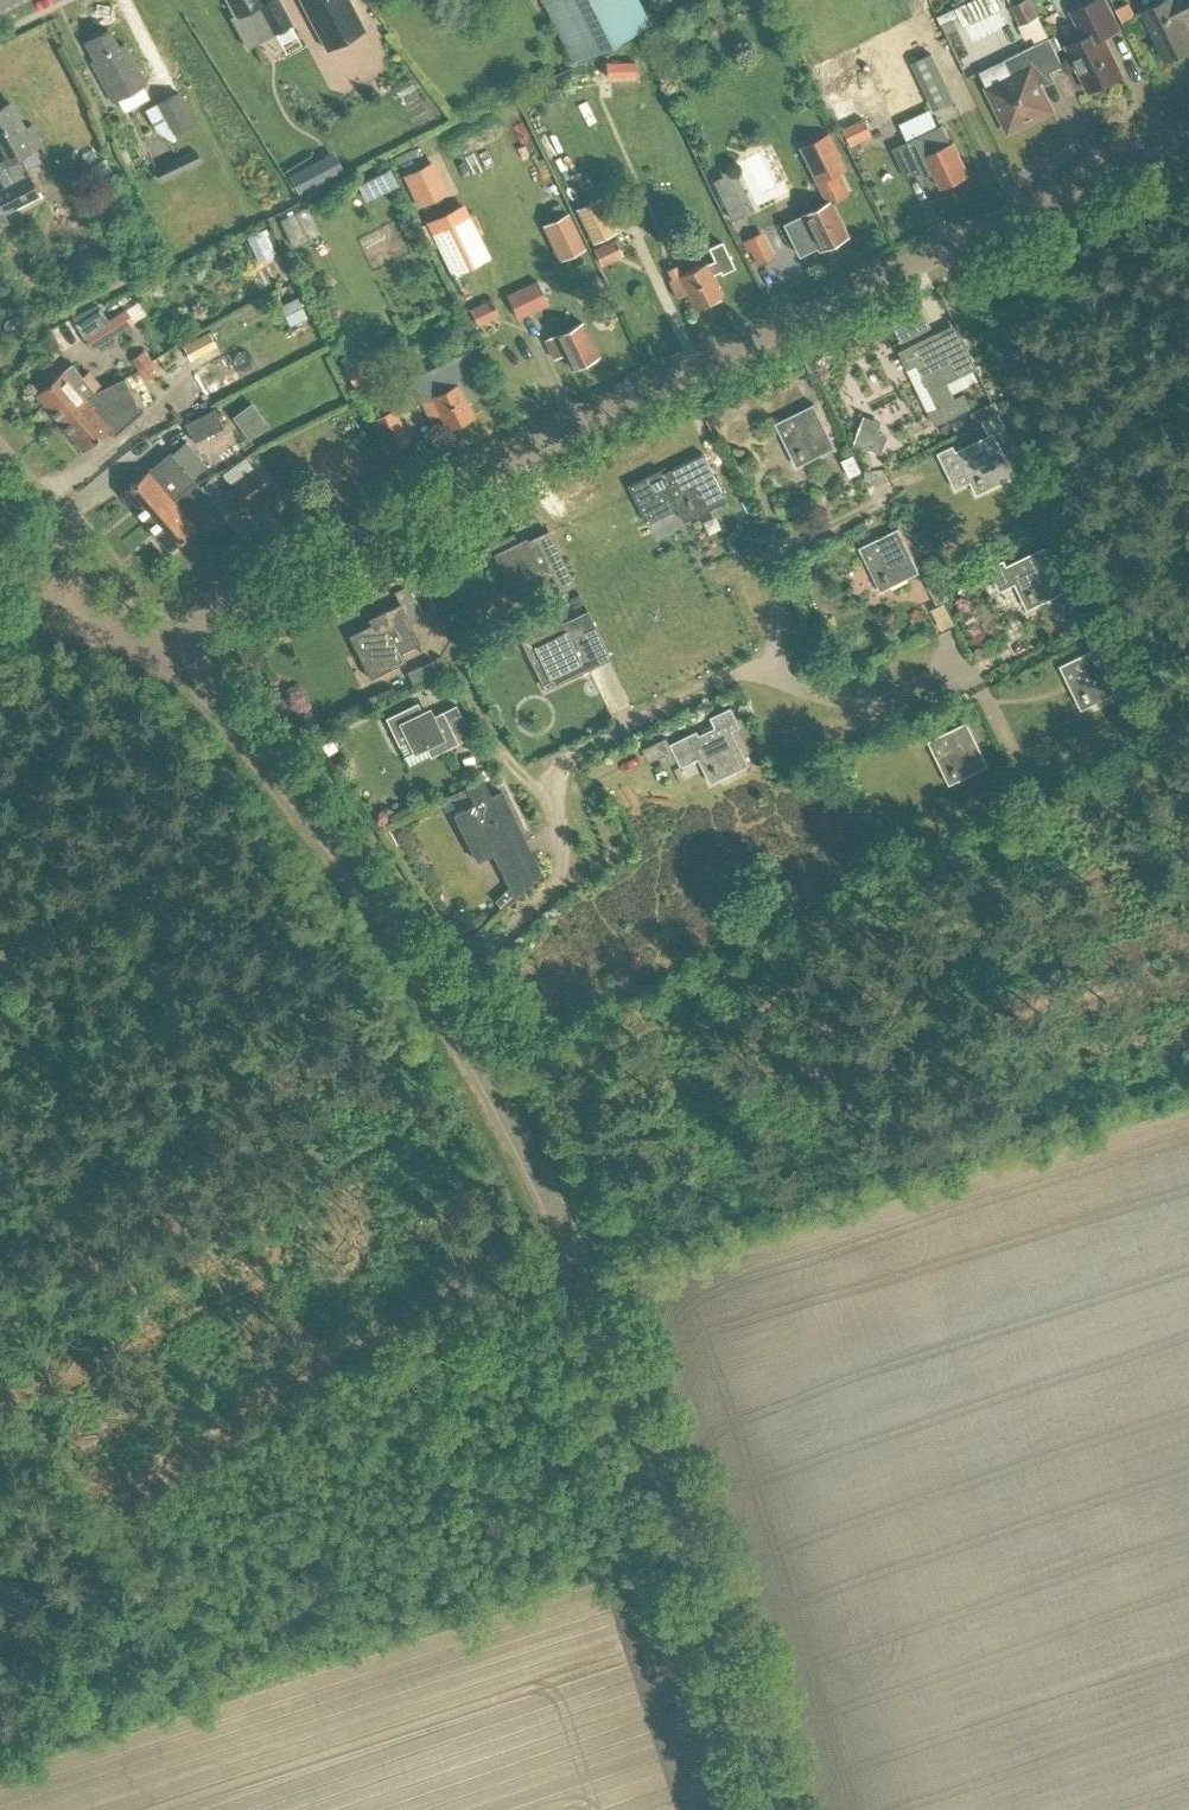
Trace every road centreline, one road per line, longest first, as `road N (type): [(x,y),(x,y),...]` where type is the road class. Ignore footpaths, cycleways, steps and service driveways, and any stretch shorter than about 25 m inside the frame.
road 1 (unclassified): [(774,1809),(690,1550),(550,1192),(482,1062),(387,919),(180,650)]
road 2 (residential): [(180,650),(227,597),(1188,124)]
road 3 (track): [(436,994),(555,885),(563,763),(576,752),(751,664),(804,688),(862,685),(908,678),(989,637)]
road 4 (track): [(1188,1068),(582,1263)]
road 5 (track): [(751,664),(769,643),(772,620),(764,557),(885,492)]
road 6 (unclassified): [(74,619),(70,528),(0,444)]
road 7 (track): [(561,779),(523,776),(498,752),(449,660)]

